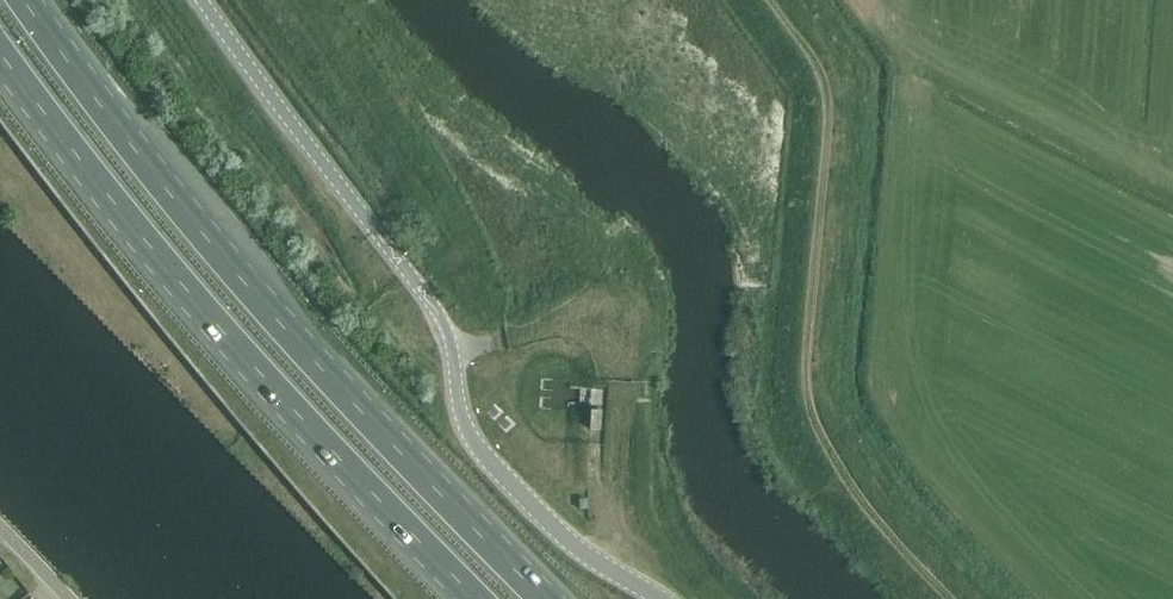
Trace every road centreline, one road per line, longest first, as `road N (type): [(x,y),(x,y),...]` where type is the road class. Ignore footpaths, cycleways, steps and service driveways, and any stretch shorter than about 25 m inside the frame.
road 1 (trunk): [(543,598),(340,395),(25,0)]
road 2 (unclassified): [(661,598),(586,556),(487,461),(461,416),(439,316),(196,0)]
road 3 (trunk): [(0,66),(216,325),(477,598)]
road 4 (track): [(773,0),(828,75),(807,404),(884,530),(951,598)]
road 5 (track): [(611,571),(633,379),(600,345),(551,328),(451,350)]

